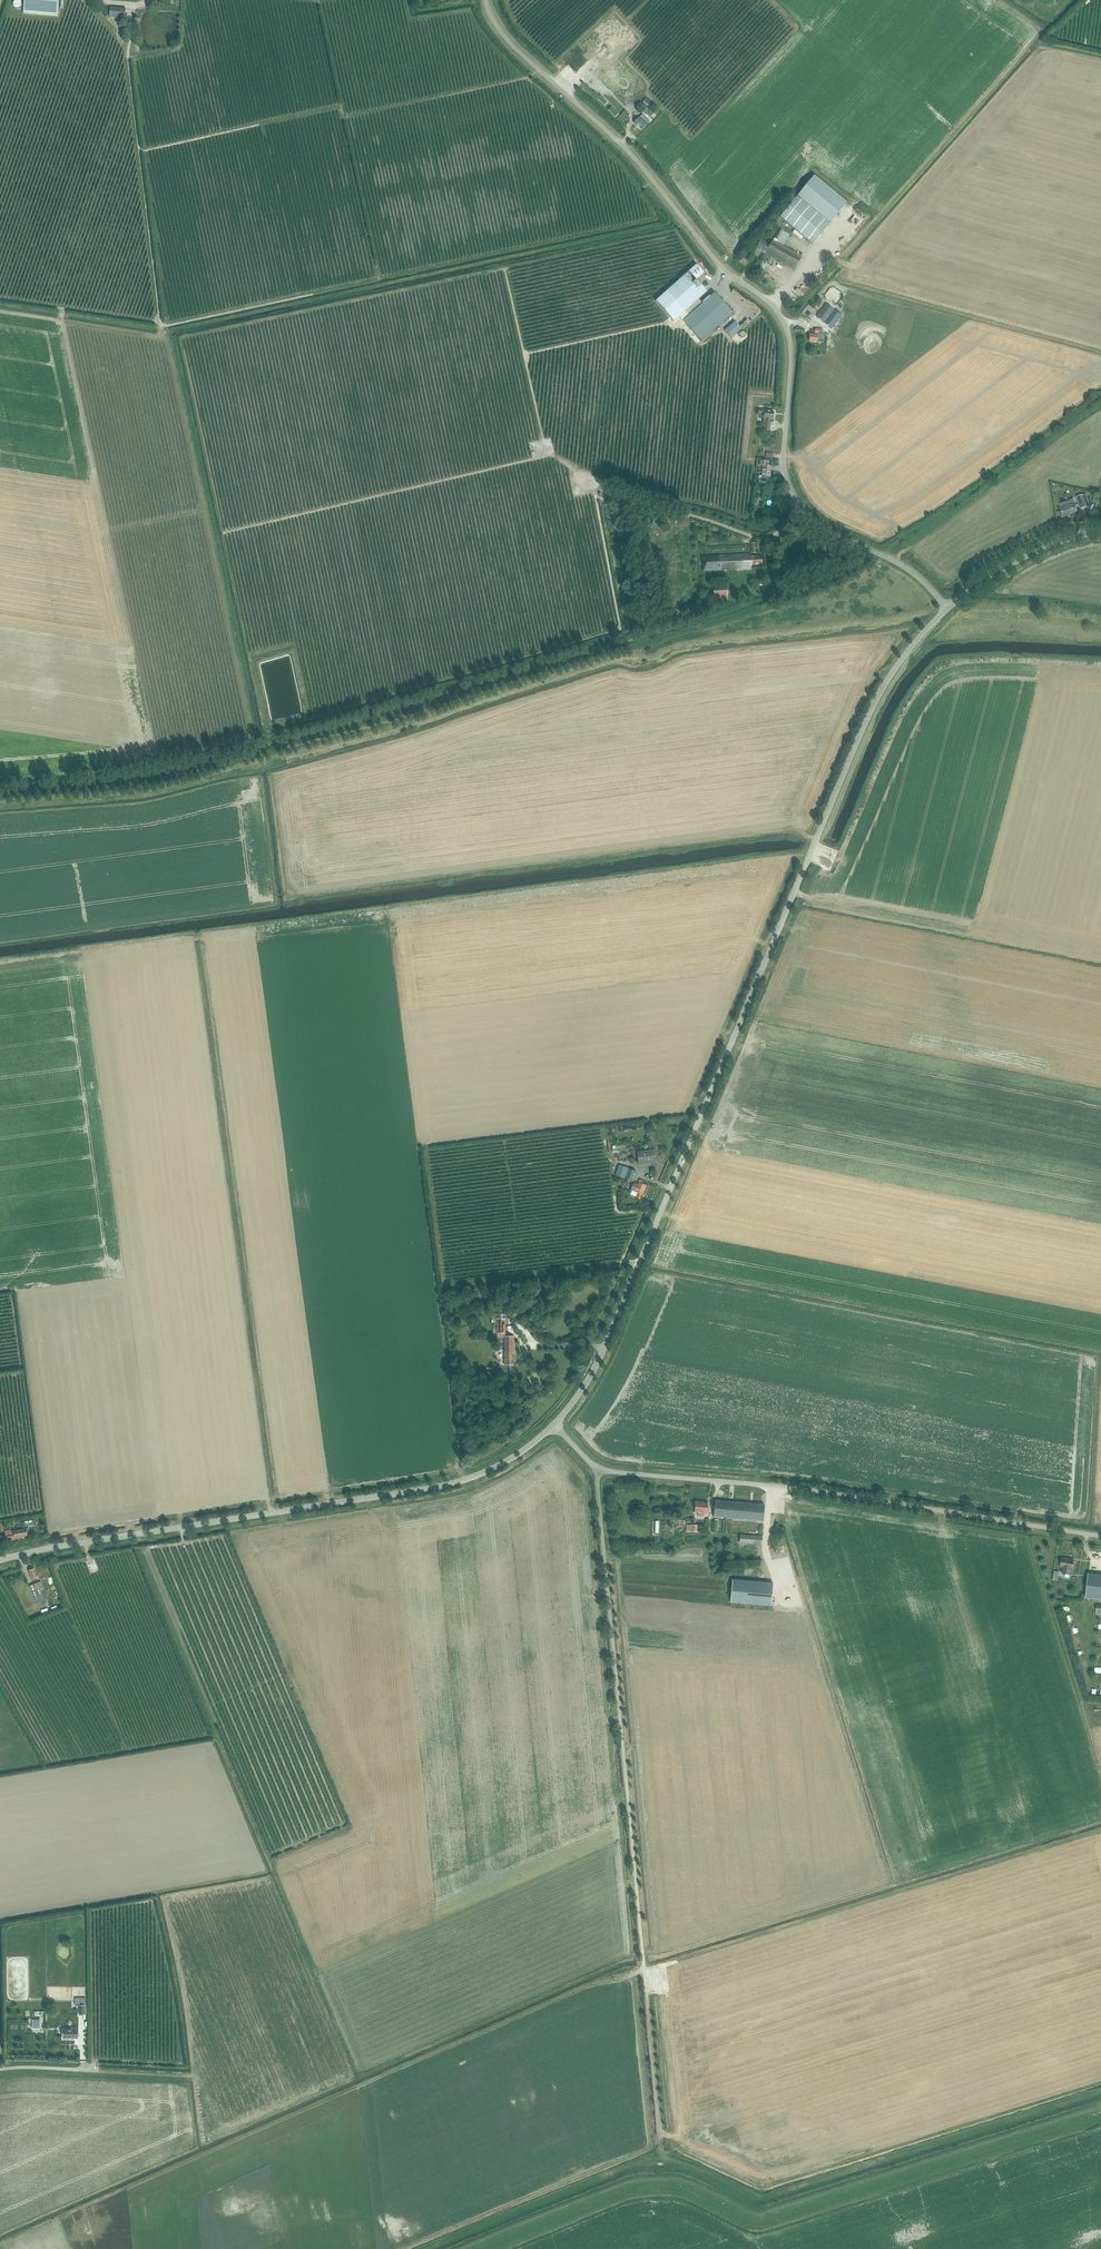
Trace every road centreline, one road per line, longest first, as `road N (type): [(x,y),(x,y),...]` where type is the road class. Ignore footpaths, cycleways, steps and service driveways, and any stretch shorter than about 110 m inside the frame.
road 1 (tertiary): [(554,1426),(606,1348),(881,691),(948,608)]
road 2 (unclassified): [(948,608),(913,574),(843,536),(795,496),(784,461),(792,348),(784,320),(721,266),(597,121),(517,51),(485,0)]
road 3 (unclassified): [(662,2151),(596,1469)]
road 4 (tertiary): [(0,1562),(458,1484),(497,1468),(554,1426)]
road 5 (unclassified): [(1100,1536),(797,1489),(596,1469)]
road 6 (track): [(601,483),(553,455),(224,533)]
road 7 (track): [(547,456),(505,268)]
road 8 (tertiary): [(1100,531),(1035,552),(948,608)]
road 9 (track): [(591,479),(620,625)]
road 10 (track): [(665,323),(524,354)]

